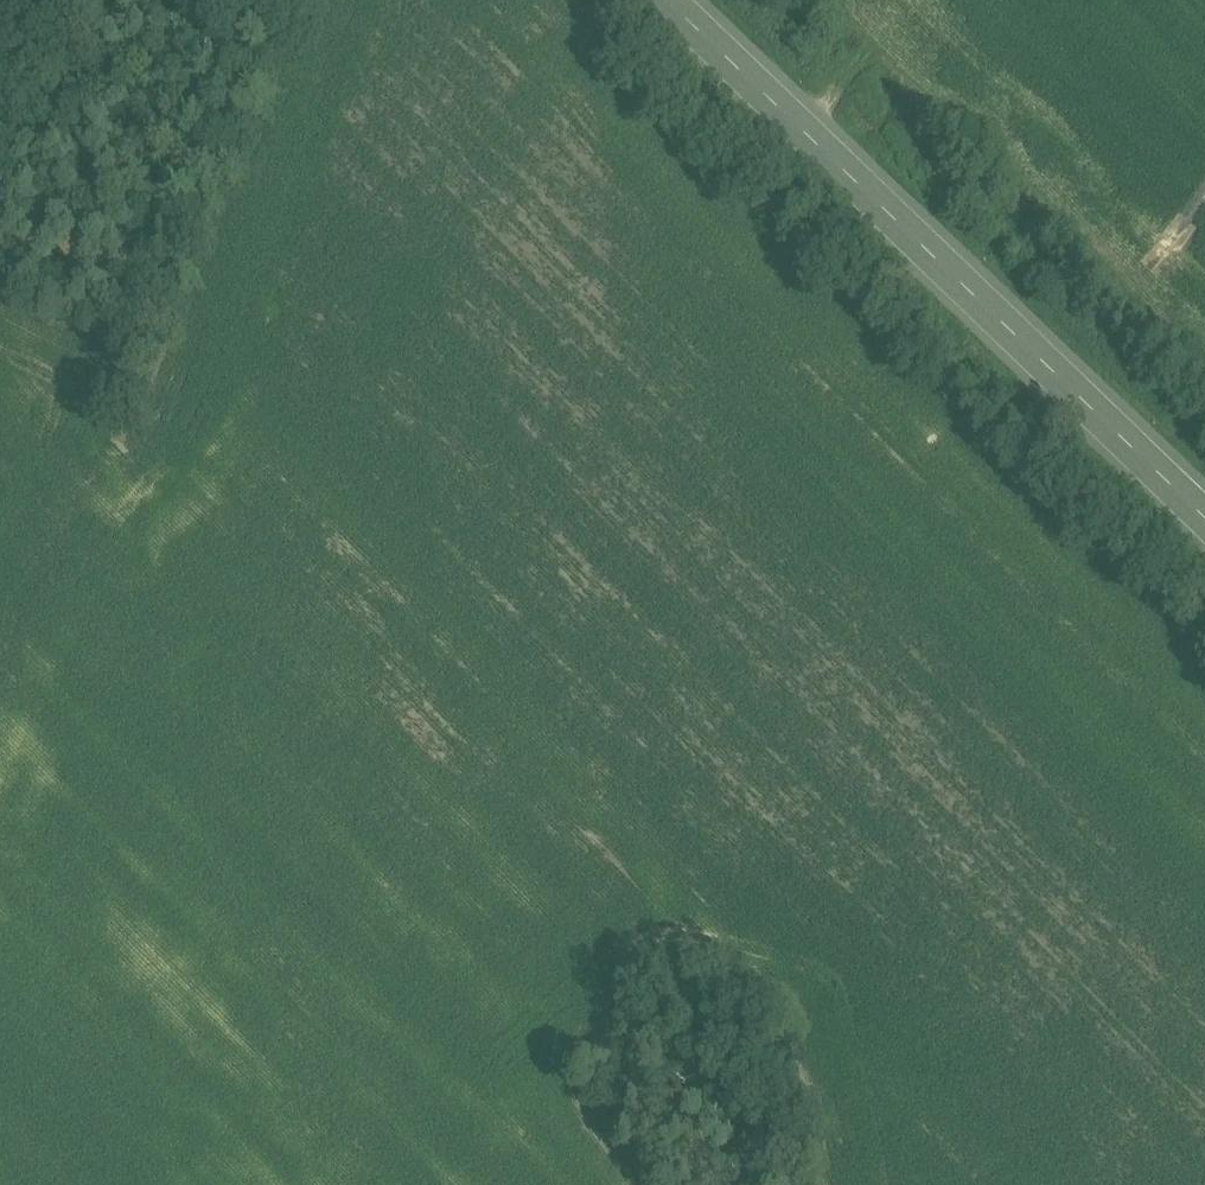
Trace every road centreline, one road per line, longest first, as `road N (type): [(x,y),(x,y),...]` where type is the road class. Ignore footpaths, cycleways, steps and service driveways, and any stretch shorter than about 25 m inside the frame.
road 1 (secondary): [(667,0),(1204,518)]
road 2 (unclassified): [(53,0),(0,119)]

